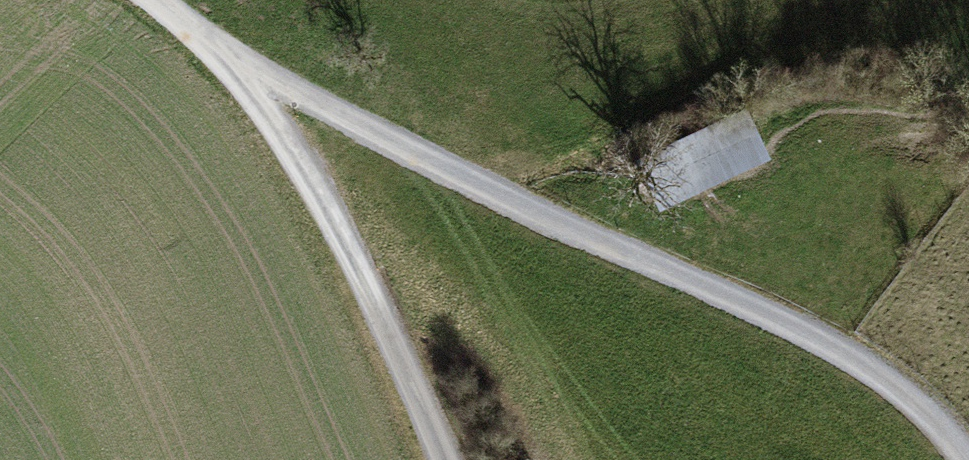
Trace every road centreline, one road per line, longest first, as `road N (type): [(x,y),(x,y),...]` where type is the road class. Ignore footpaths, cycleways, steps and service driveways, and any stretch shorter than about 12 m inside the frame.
road 1 (track): [(222,57),(812,337),(913,401),(967,459)]
road 2 (track): [(222,57),(333,222),(439,459)]
road 3 (track): [(473,180),(682,116)]

